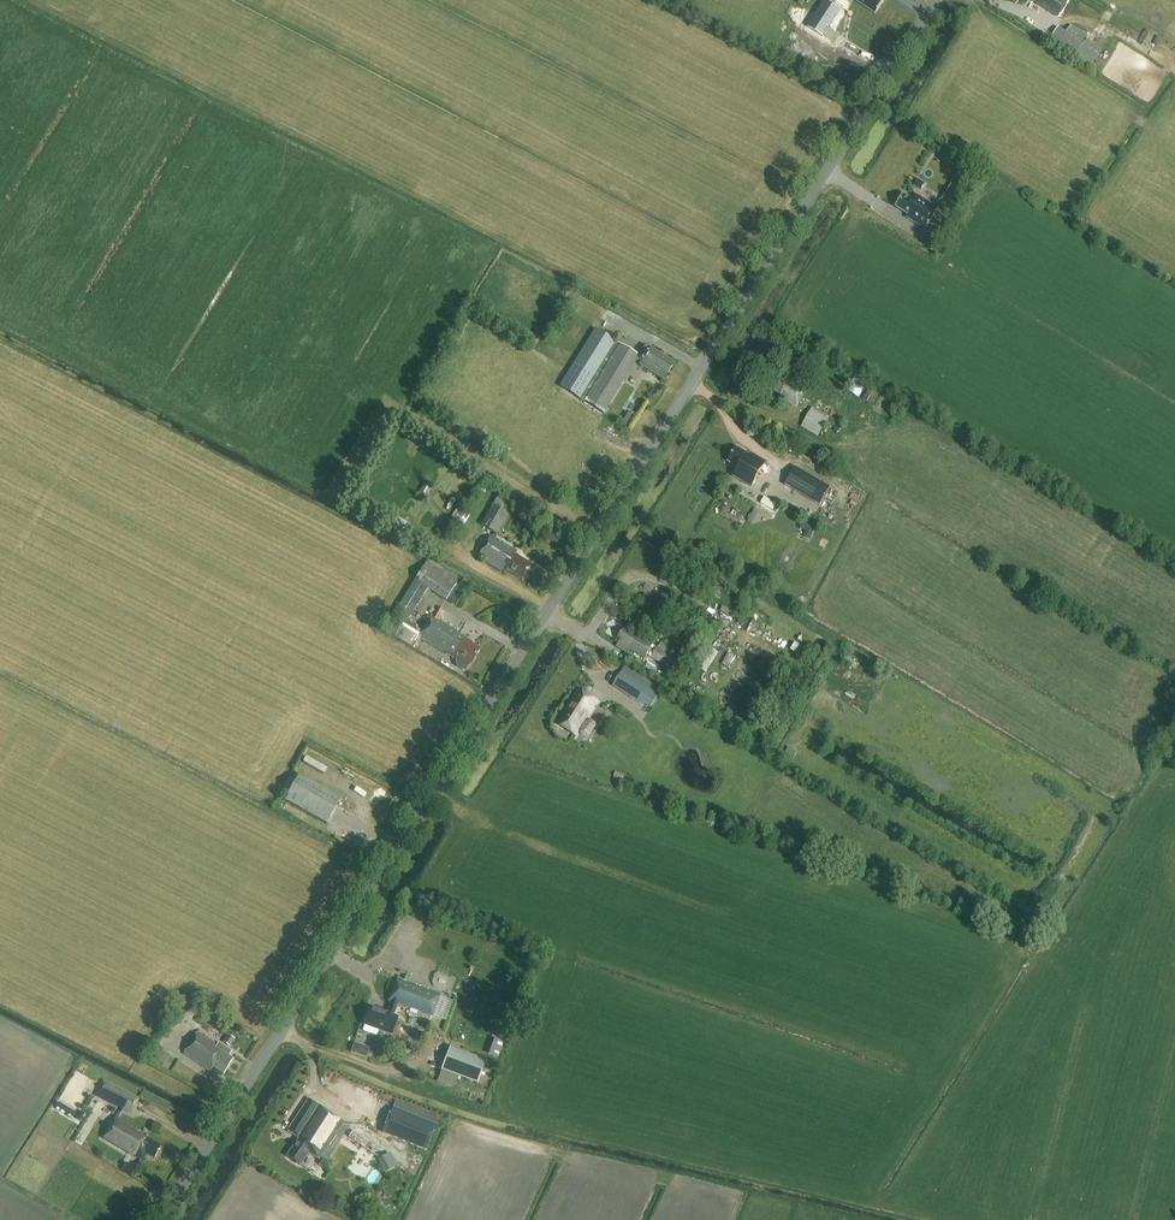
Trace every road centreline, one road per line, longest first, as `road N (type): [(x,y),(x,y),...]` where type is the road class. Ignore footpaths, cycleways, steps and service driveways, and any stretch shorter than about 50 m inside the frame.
road 1 (unclassified): [(163,1219),(935,0)]
road 2 (track): [(300,1041),(383,1071),(401,1071),(429,1047)]
road 3 (track): [(694,381),(736,434),(787,467)]

